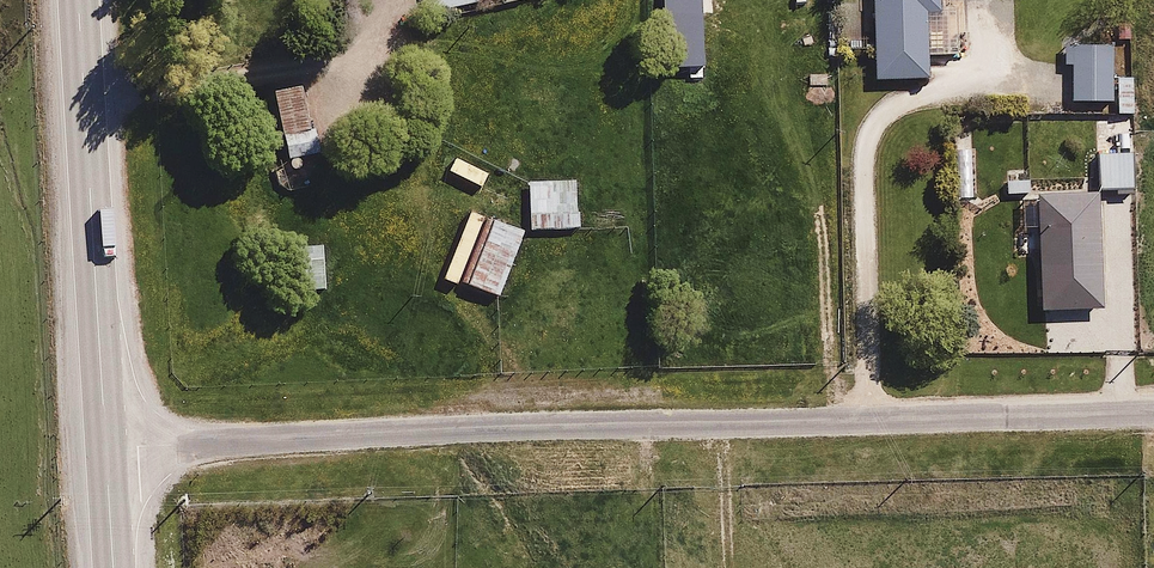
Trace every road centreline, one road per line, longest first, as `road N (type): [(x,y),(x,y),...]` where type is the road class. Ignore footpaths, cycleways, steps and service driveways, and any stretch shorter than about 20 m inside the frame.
road 1 (residential): [(1153,414),(106,447)]
road 2 (primary): [(77,0),(106,447)]
road 3 (primary): [(106,447),(114,567)]

